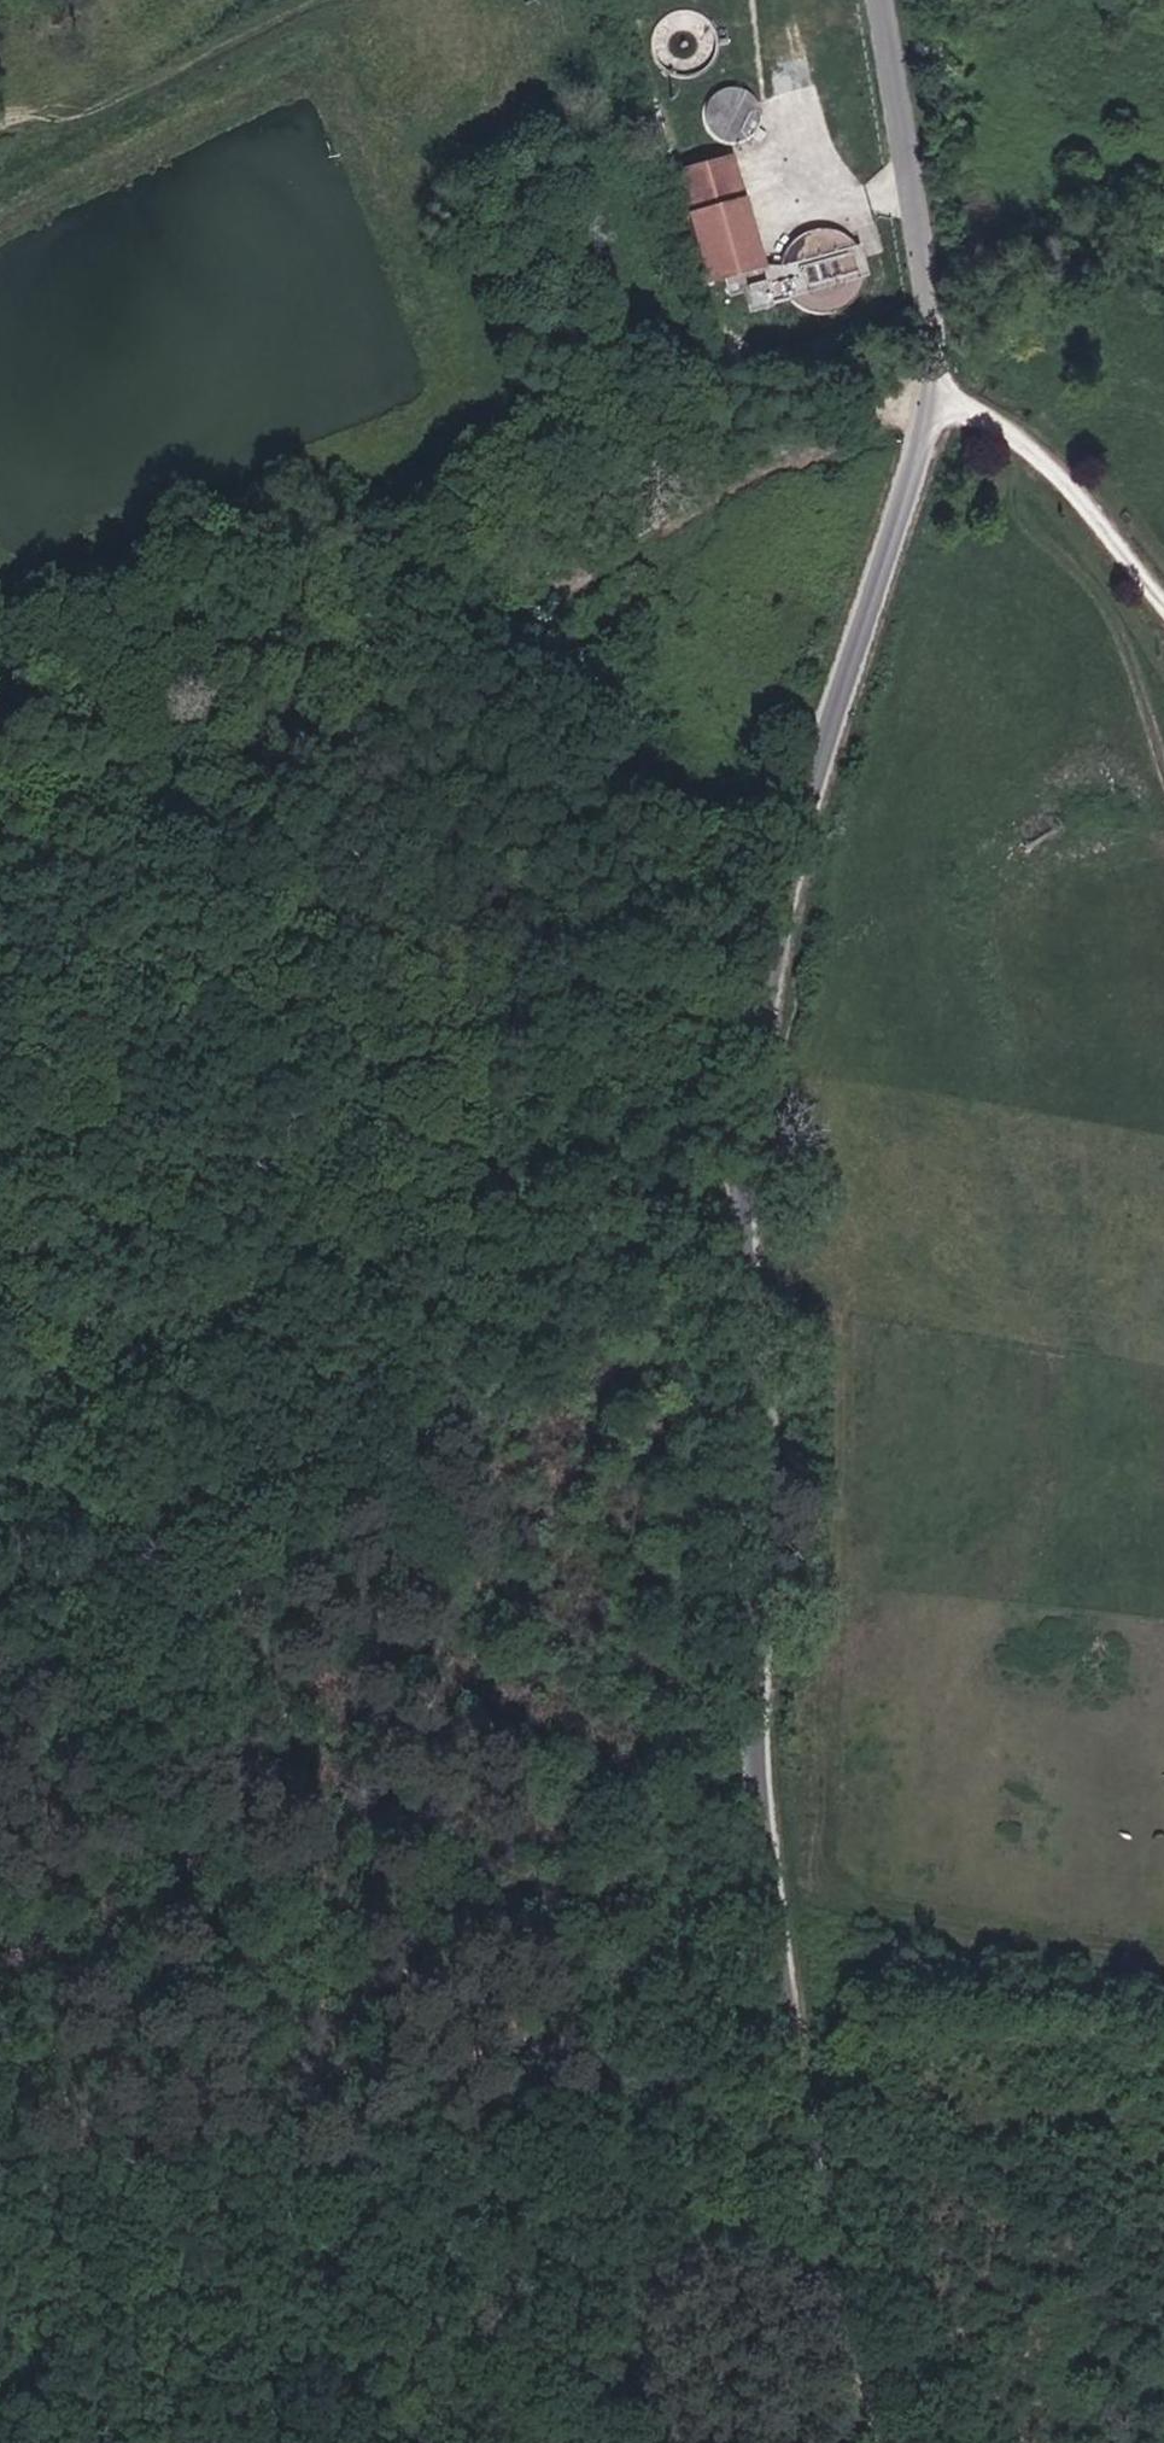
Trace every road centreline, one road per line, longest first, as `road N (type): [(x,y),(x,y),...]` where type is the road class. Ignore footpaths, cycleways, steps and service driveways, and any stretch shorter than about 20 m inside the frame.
road 1 (residential): [(886,0),(944,351),(843,687),(772,1015),(749,1285),(749,1558),(804,2078),(846,2291),(897,2442)]
road 2 (track): [(0,1085),(257,707),(454,626),(605,581),(827,427),(917,441)]
road 3 (track): [(925,416),(1163,589)]

